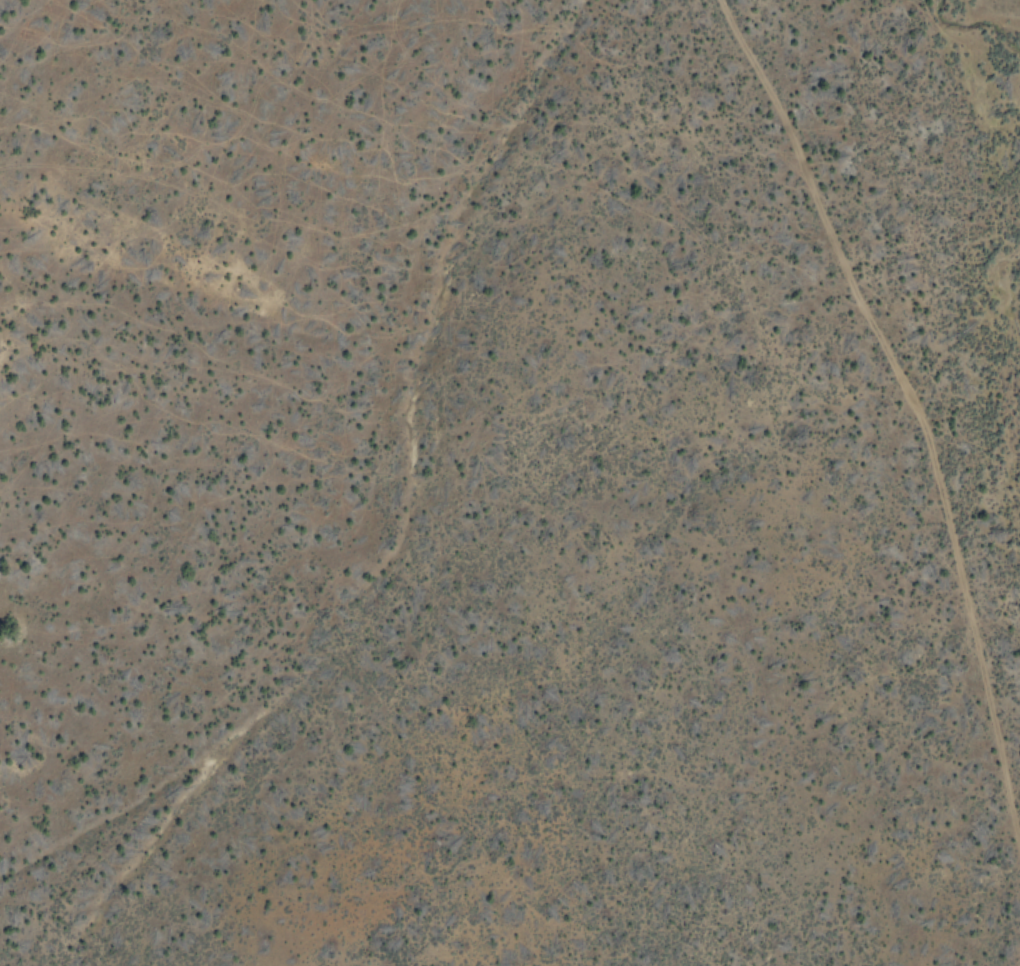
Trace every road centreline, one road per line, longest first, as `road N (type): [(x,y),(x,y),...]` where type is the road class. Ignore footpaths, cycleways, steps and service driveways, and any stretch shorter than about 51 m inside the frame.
road 1 (residential): [(728,0),(860,281),(967,616),(1019,937)]

